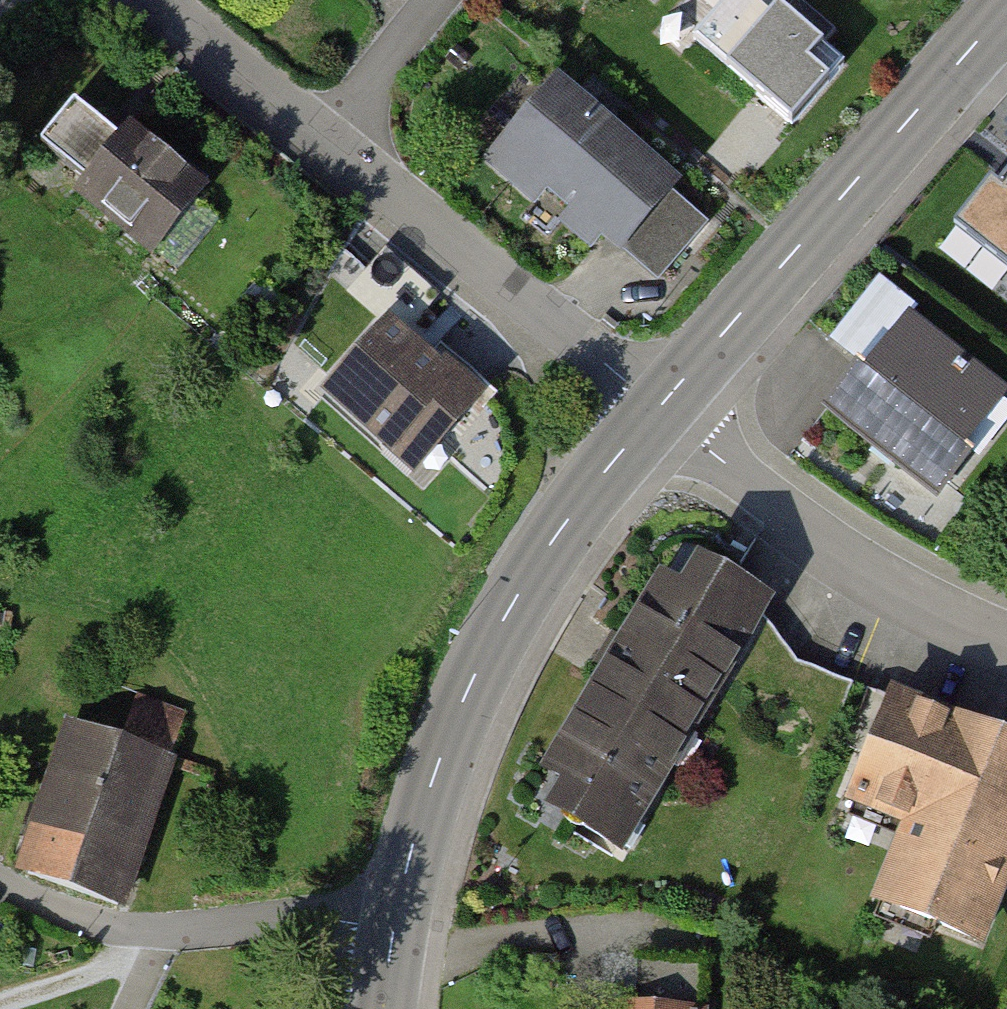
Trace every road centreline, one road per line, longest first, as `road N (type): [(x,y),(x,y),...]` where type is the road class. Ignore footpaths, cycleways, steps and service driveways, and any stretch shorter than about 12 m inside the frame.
road 1 (tertiary): [(400,910),(436,768),(495,633),(566,522),(659,407)]
road 2 (tertiary): [(659,407),(1006,7)]
road 3 (residential): [(659,407),(326,137)]
road 4 (residential): [(659,407),(838,552),(1006,642)]
road 5 (residential): [(400,910),(139,928),(100,923),(0,883)]
road 6 (residential): [(326,137),(152,0)]
road 7 (residential): [(438,0),(326,137)]

